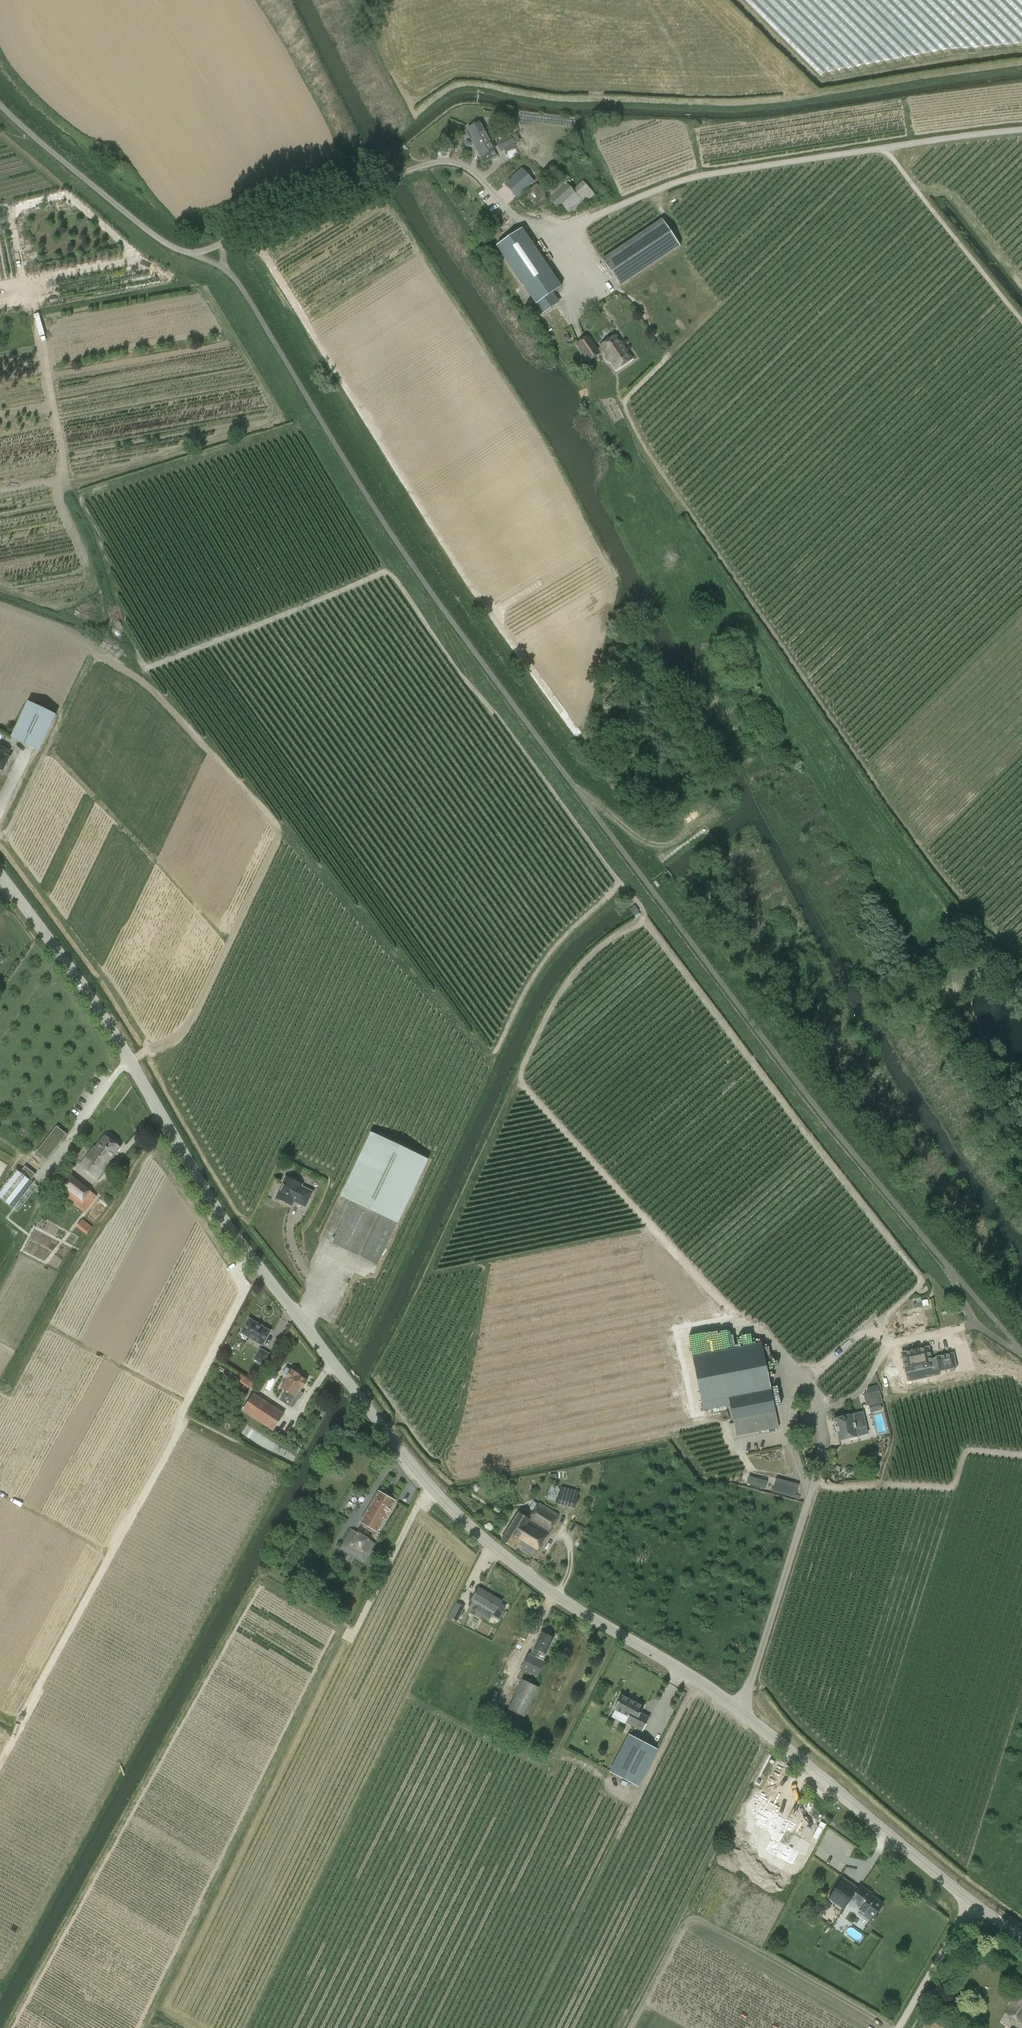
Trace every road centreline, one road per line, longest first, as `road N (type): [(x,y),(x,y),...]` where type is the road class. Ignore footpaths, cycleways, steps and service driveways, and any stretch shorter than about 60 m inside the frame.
road 1 (residential): [(227,271),(374,506),(502,689),(853,1158),(1021,1354)]
road 2 (tertiary): [(737,1711),(535,1580),(443,1498),(203,1192),(117,1043),(0,879)]
road 3 (track): [(762,1335),(522,1084),(520,1073),(564,987),(593,953),(644,922),(902,1252)]
road 4 (track): [(626,889),(459,675),(394,573),(150,671)]
road 5 (track): [(1021,129),(727,171),(562,228),(527,225)]
road 6 (unclassified): [(737,1711),(755,1675),(825,1435),(788,1364),(762,1335)]
road 7 (unclassified): [(225,241),(294,207),(449,163),(464,167),(527,225)]
road 8 (tertiary): [(970,1901),(737,1711)]
road 9 (track): [(644,922),(626,889),(561,944),(518,999),(492,1053)]
road 10 (residential): [(0,104),(147,230),(193,254)]
road 11 (unclassified): [(900,2027),(970,1901)]
road 12 (track): [(948,1264),(973,1325),(1021,1353)]

